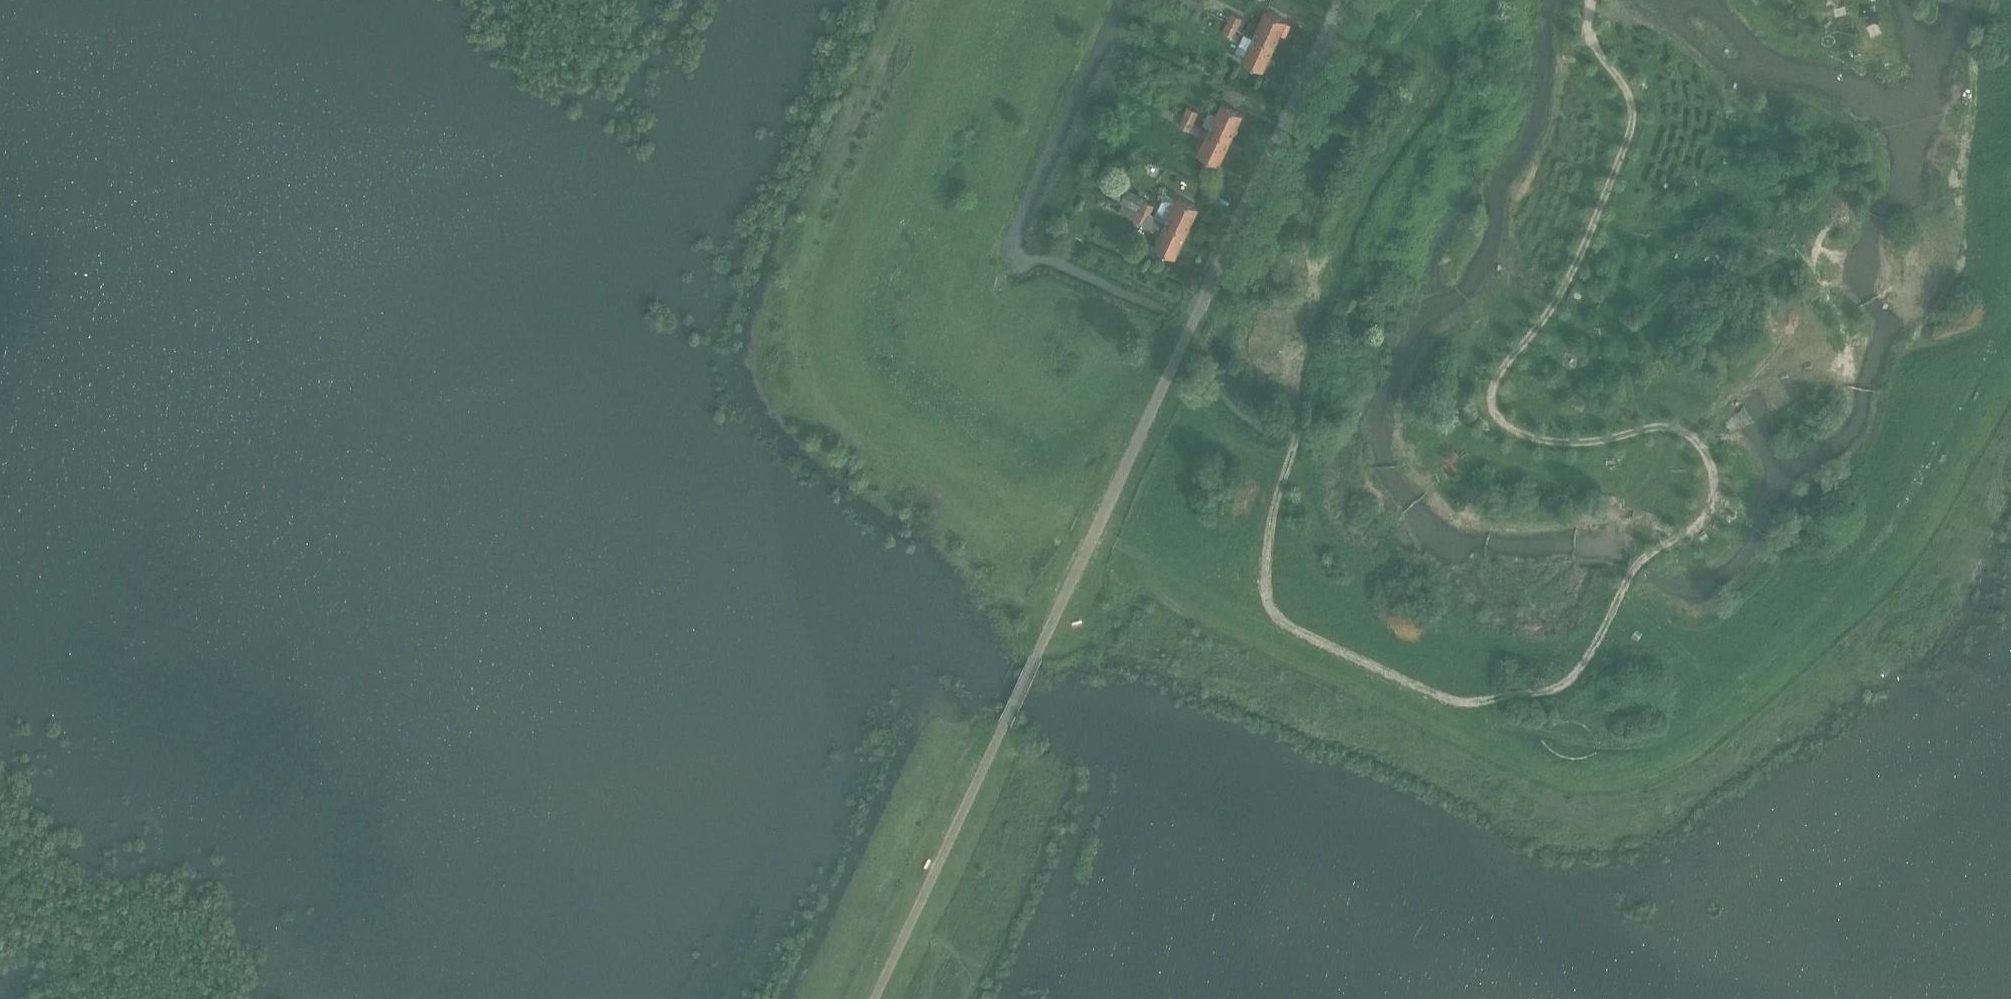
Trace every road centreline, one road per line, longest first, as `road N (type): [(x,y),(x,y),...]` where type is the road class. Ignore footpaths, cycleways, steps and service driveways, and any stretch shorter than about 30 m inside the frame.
road 1 (unclassified): [(1036,657),(1344,0)]
road 2 (track): [(875,998),(1036,657)]

